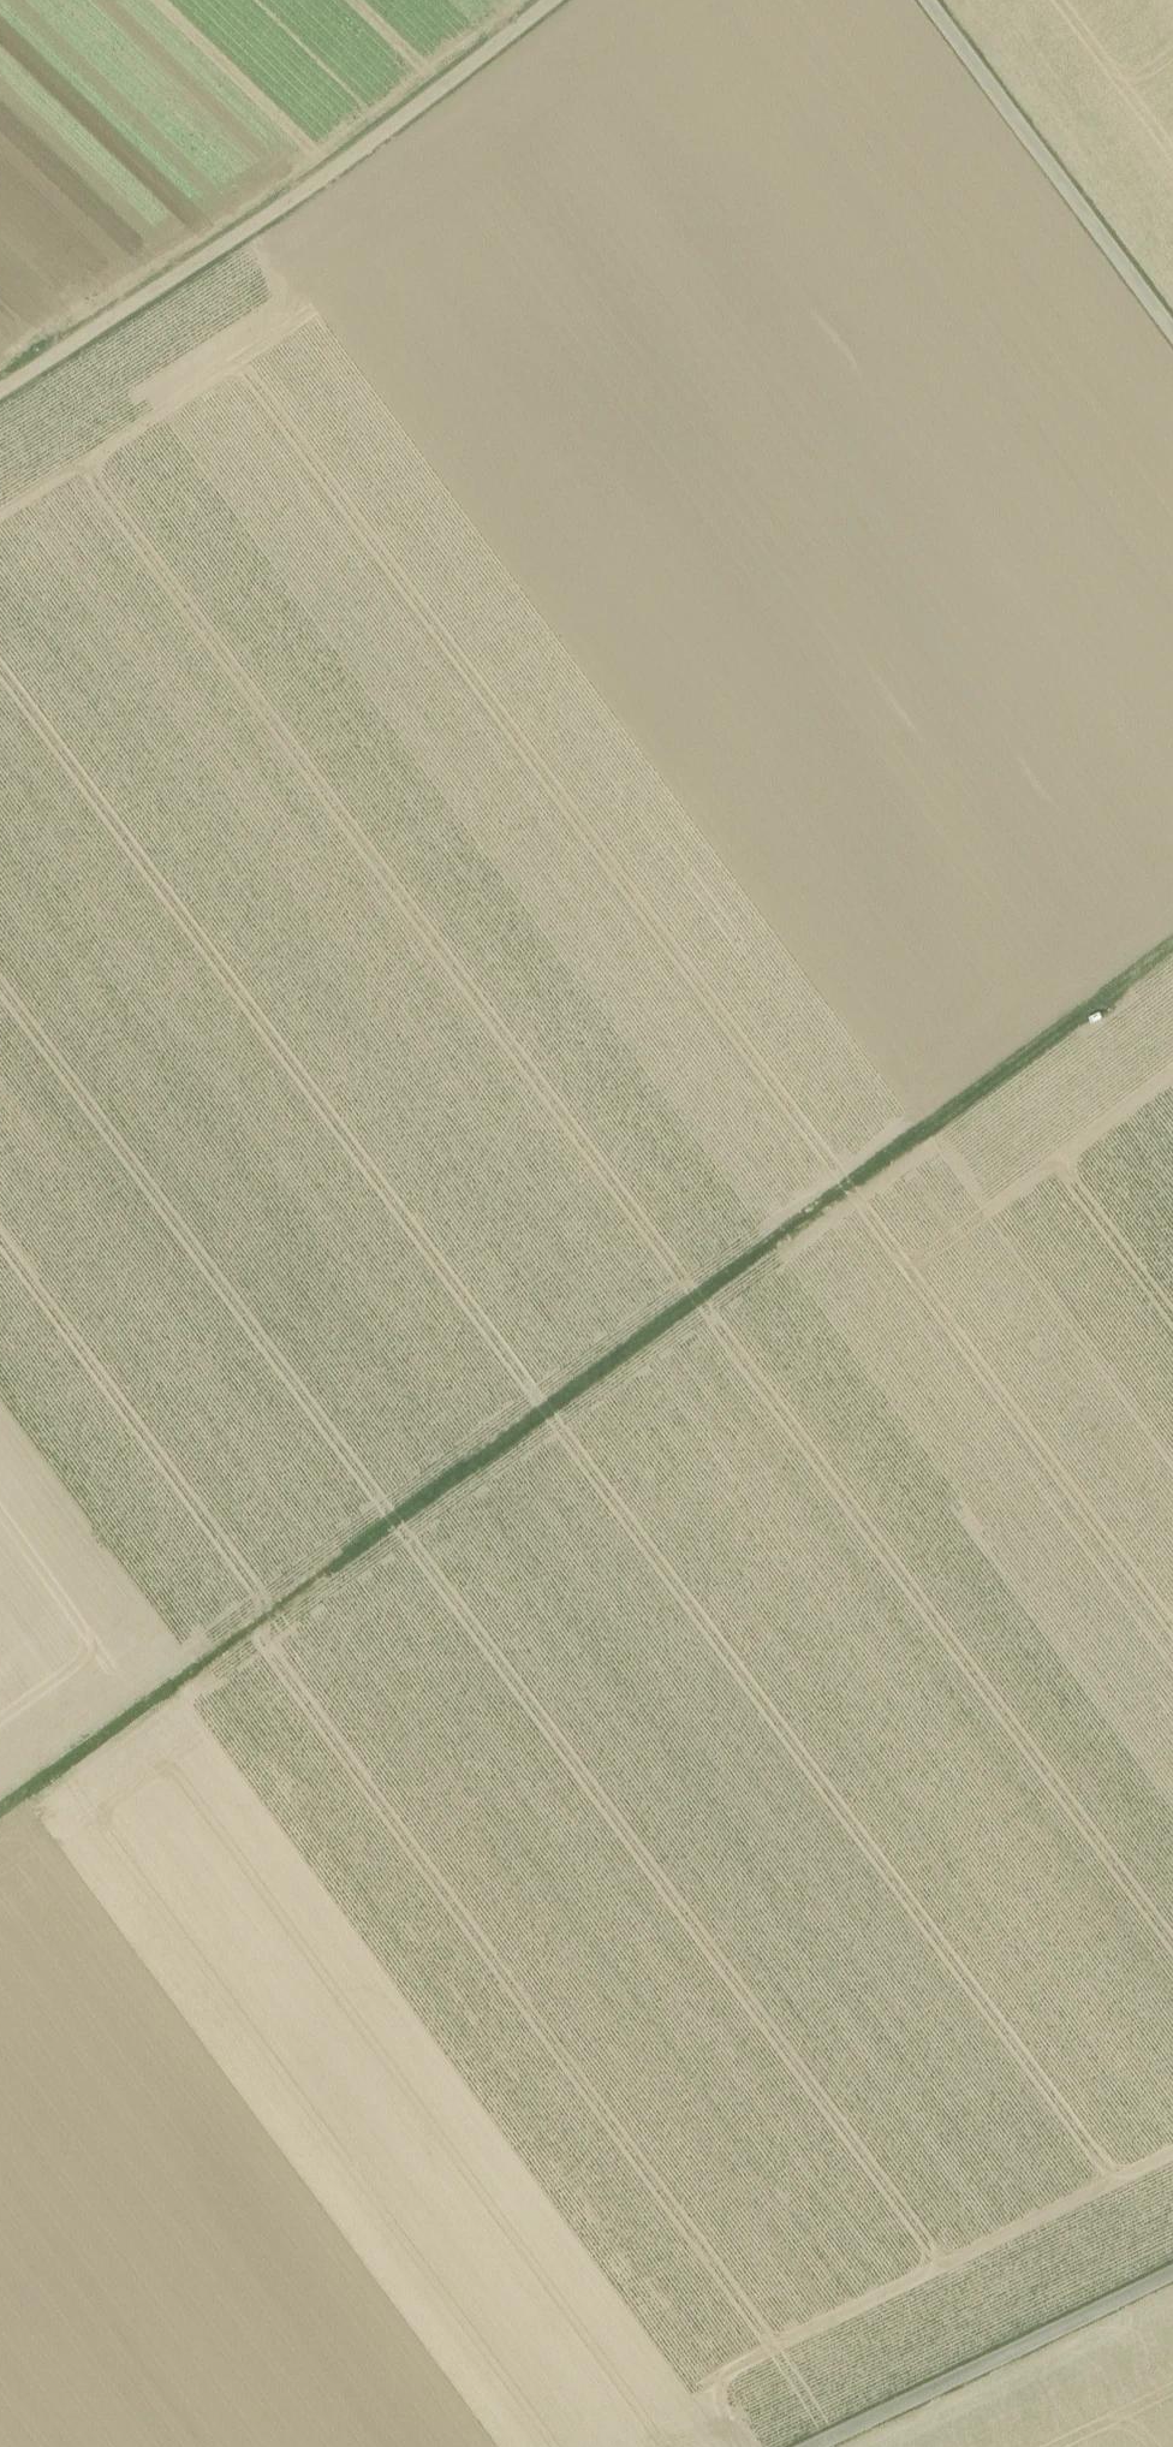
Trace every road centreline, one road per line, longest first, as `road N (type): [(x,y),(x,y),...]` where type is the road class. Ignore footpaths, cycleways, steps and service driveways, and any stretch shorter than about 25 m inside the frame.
road 1 (track): [(0,1811),(1172,950)]
road 2 (track): [(0,388),(360,152),(552,0)]
road 3 (track): [(925,0),(1172,335)]
road 4 (unclassified): [(828,2446),(1172,2274)]

